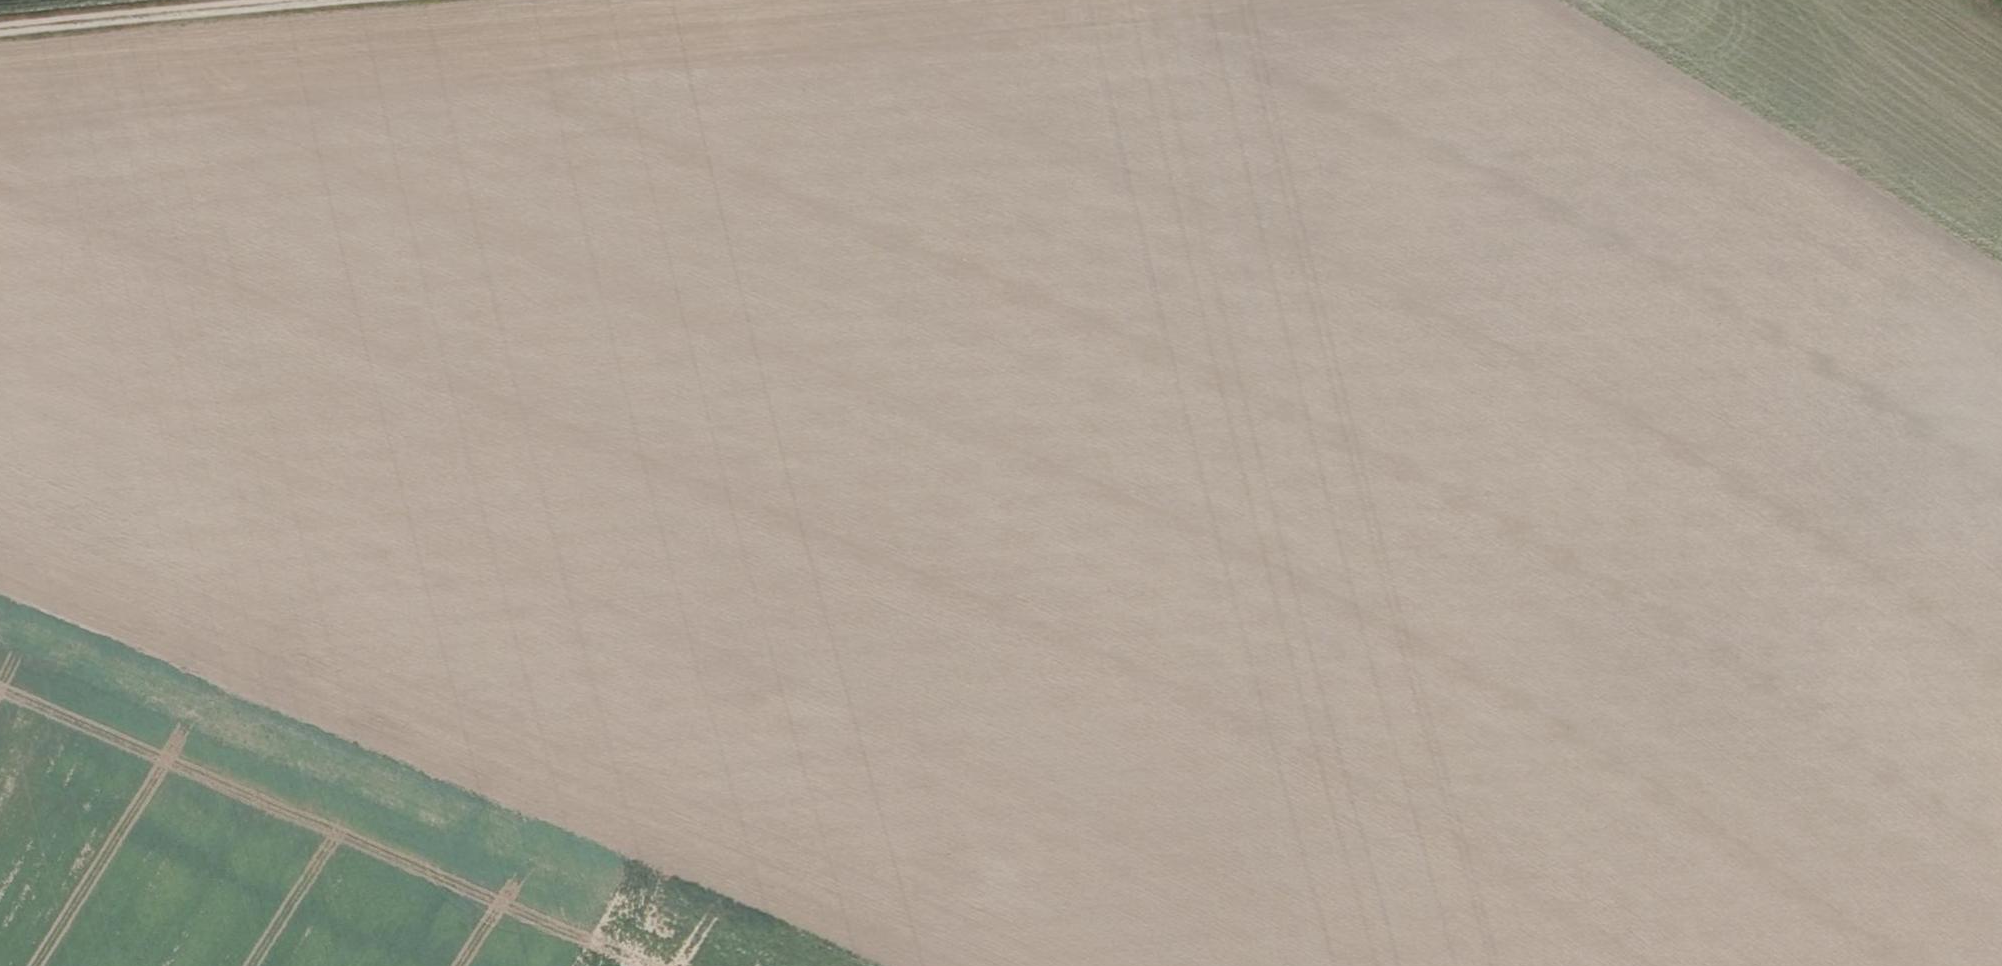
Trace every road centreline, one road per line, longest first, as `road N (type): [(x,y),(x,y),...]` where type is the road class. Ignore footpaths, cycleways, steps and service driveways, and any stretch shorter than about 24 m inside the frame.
road 1 (track): [(0,43),(474,0)]

